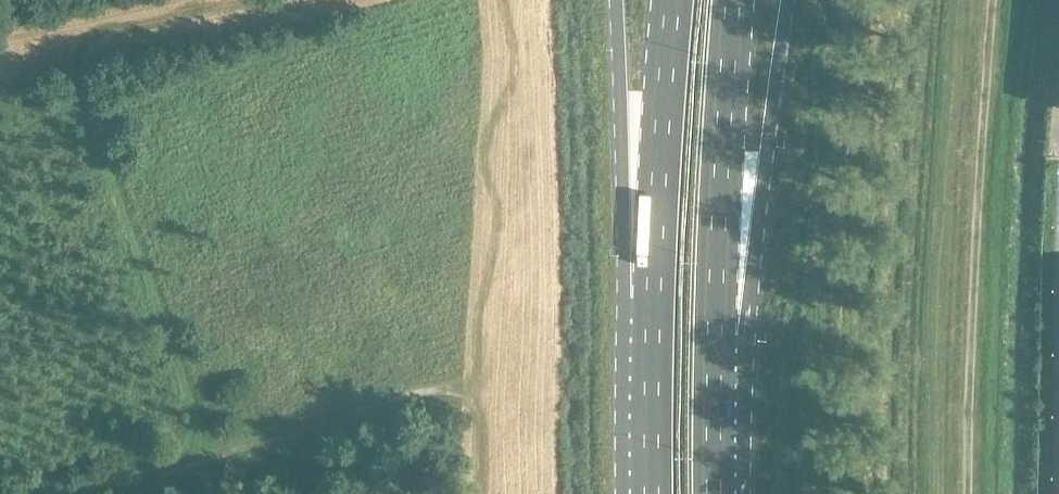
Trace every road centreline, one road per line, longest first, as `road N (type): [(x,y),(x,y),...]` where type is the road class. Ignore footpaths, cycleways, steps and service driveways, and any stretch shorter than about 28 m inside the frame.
road 1 (track): [(991,0),(967,383),(967,493)]
road 2 (trunk): [(722,318),(789,0)]
road 3 (trunk): [(722,318),(738,0)]
road 4 (trunk): [(615,0),(618,88),(648,297)]
road 5 (trunk): [(671,0),(648,297)]
road 6 (trunk): [(648,297),(650,493)]
road 7 (trunk): [(718,493),(722,318)]

